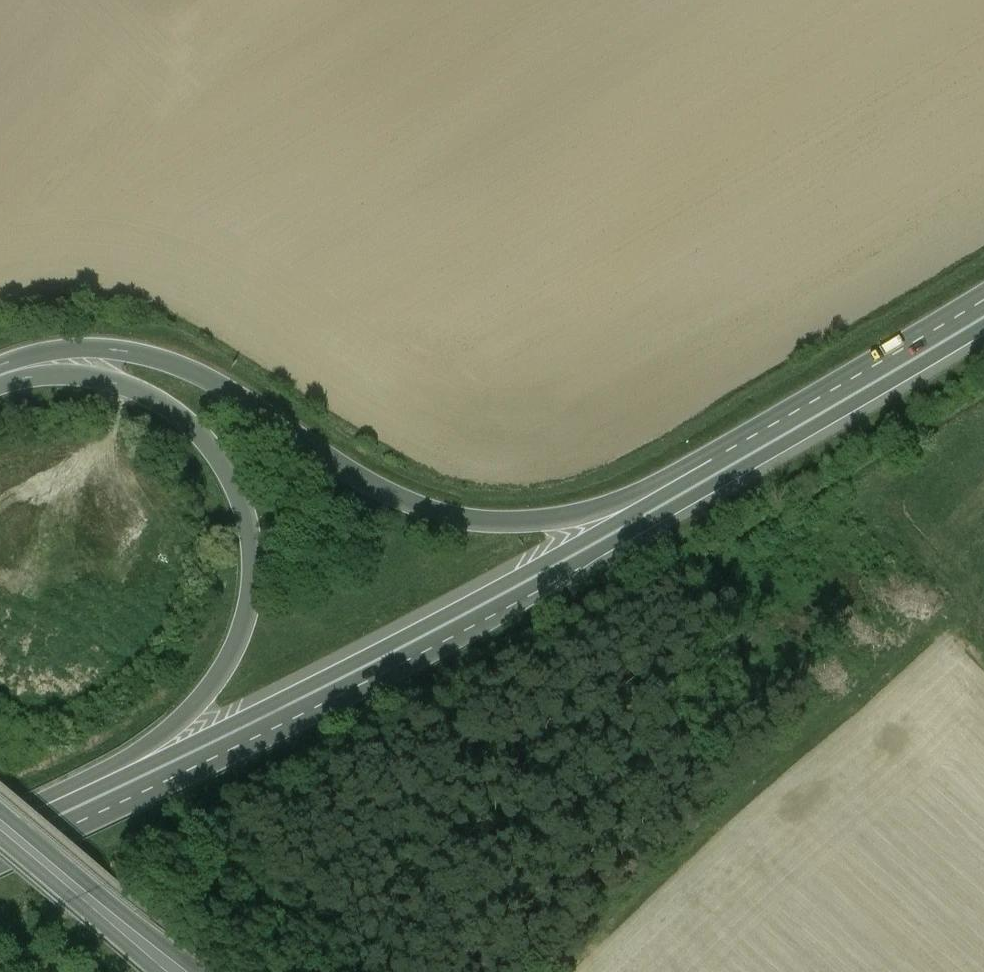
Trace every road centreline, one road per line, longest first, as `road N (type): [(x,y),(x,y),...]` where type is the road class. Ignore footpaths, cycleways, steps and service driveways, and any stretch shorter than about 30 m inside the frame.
road 1 (trunk): [(0,857),(502,611),(733,482),(983,327)]
road 2 (trunk): [(758,442),(160,760),(0,834)]
road 3 (trunk): [(758,442),(604,505),(549,518),(467,518),(402,499),(228,384),(169,357),(62,344),(0,362)]
road 4 (trunk): [(0,383),(62,373),(109,376),(188,416),(223,458),(250,512),(254,590),(236,650),(152,747),(0,827)]
road 5 (trunk): [(983,305),(758,442)]
road 6 (secondary): [(0,820),(180,971)]

